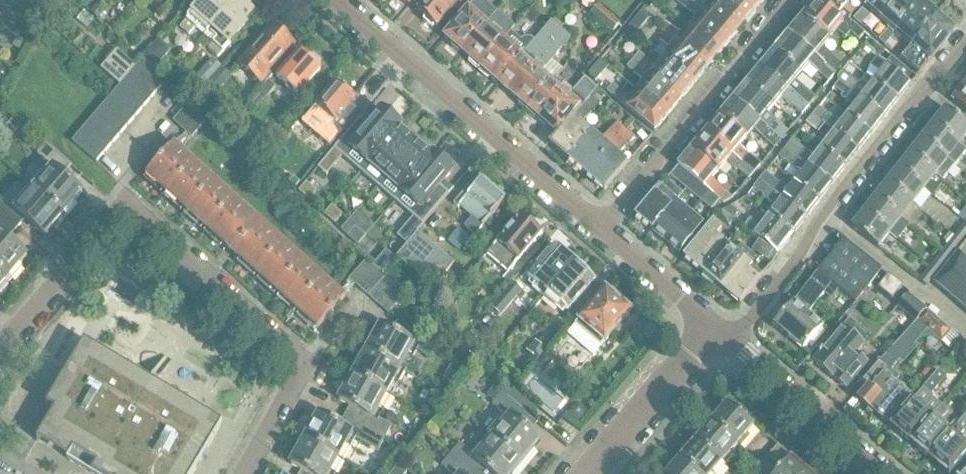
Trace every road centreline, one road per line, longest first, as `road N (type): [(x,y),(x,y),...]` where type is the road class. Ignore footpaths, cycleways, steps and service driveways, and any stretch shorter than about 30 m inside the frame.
road 1 (residential): [(0,355),(125,204),(306,362),(244,473)]
road 2 (residential): [(732,341),(965,42)]
road 3 (residential): [(335,0),(600,229)]
road 4 (residential): [(790,0),(600,229)]
road 5 (residential): [(732,341),(885,473)]
road 6 (residential): [(590,473),(717,328)]
road 7 (residential): [(600,229),(717,328)]

